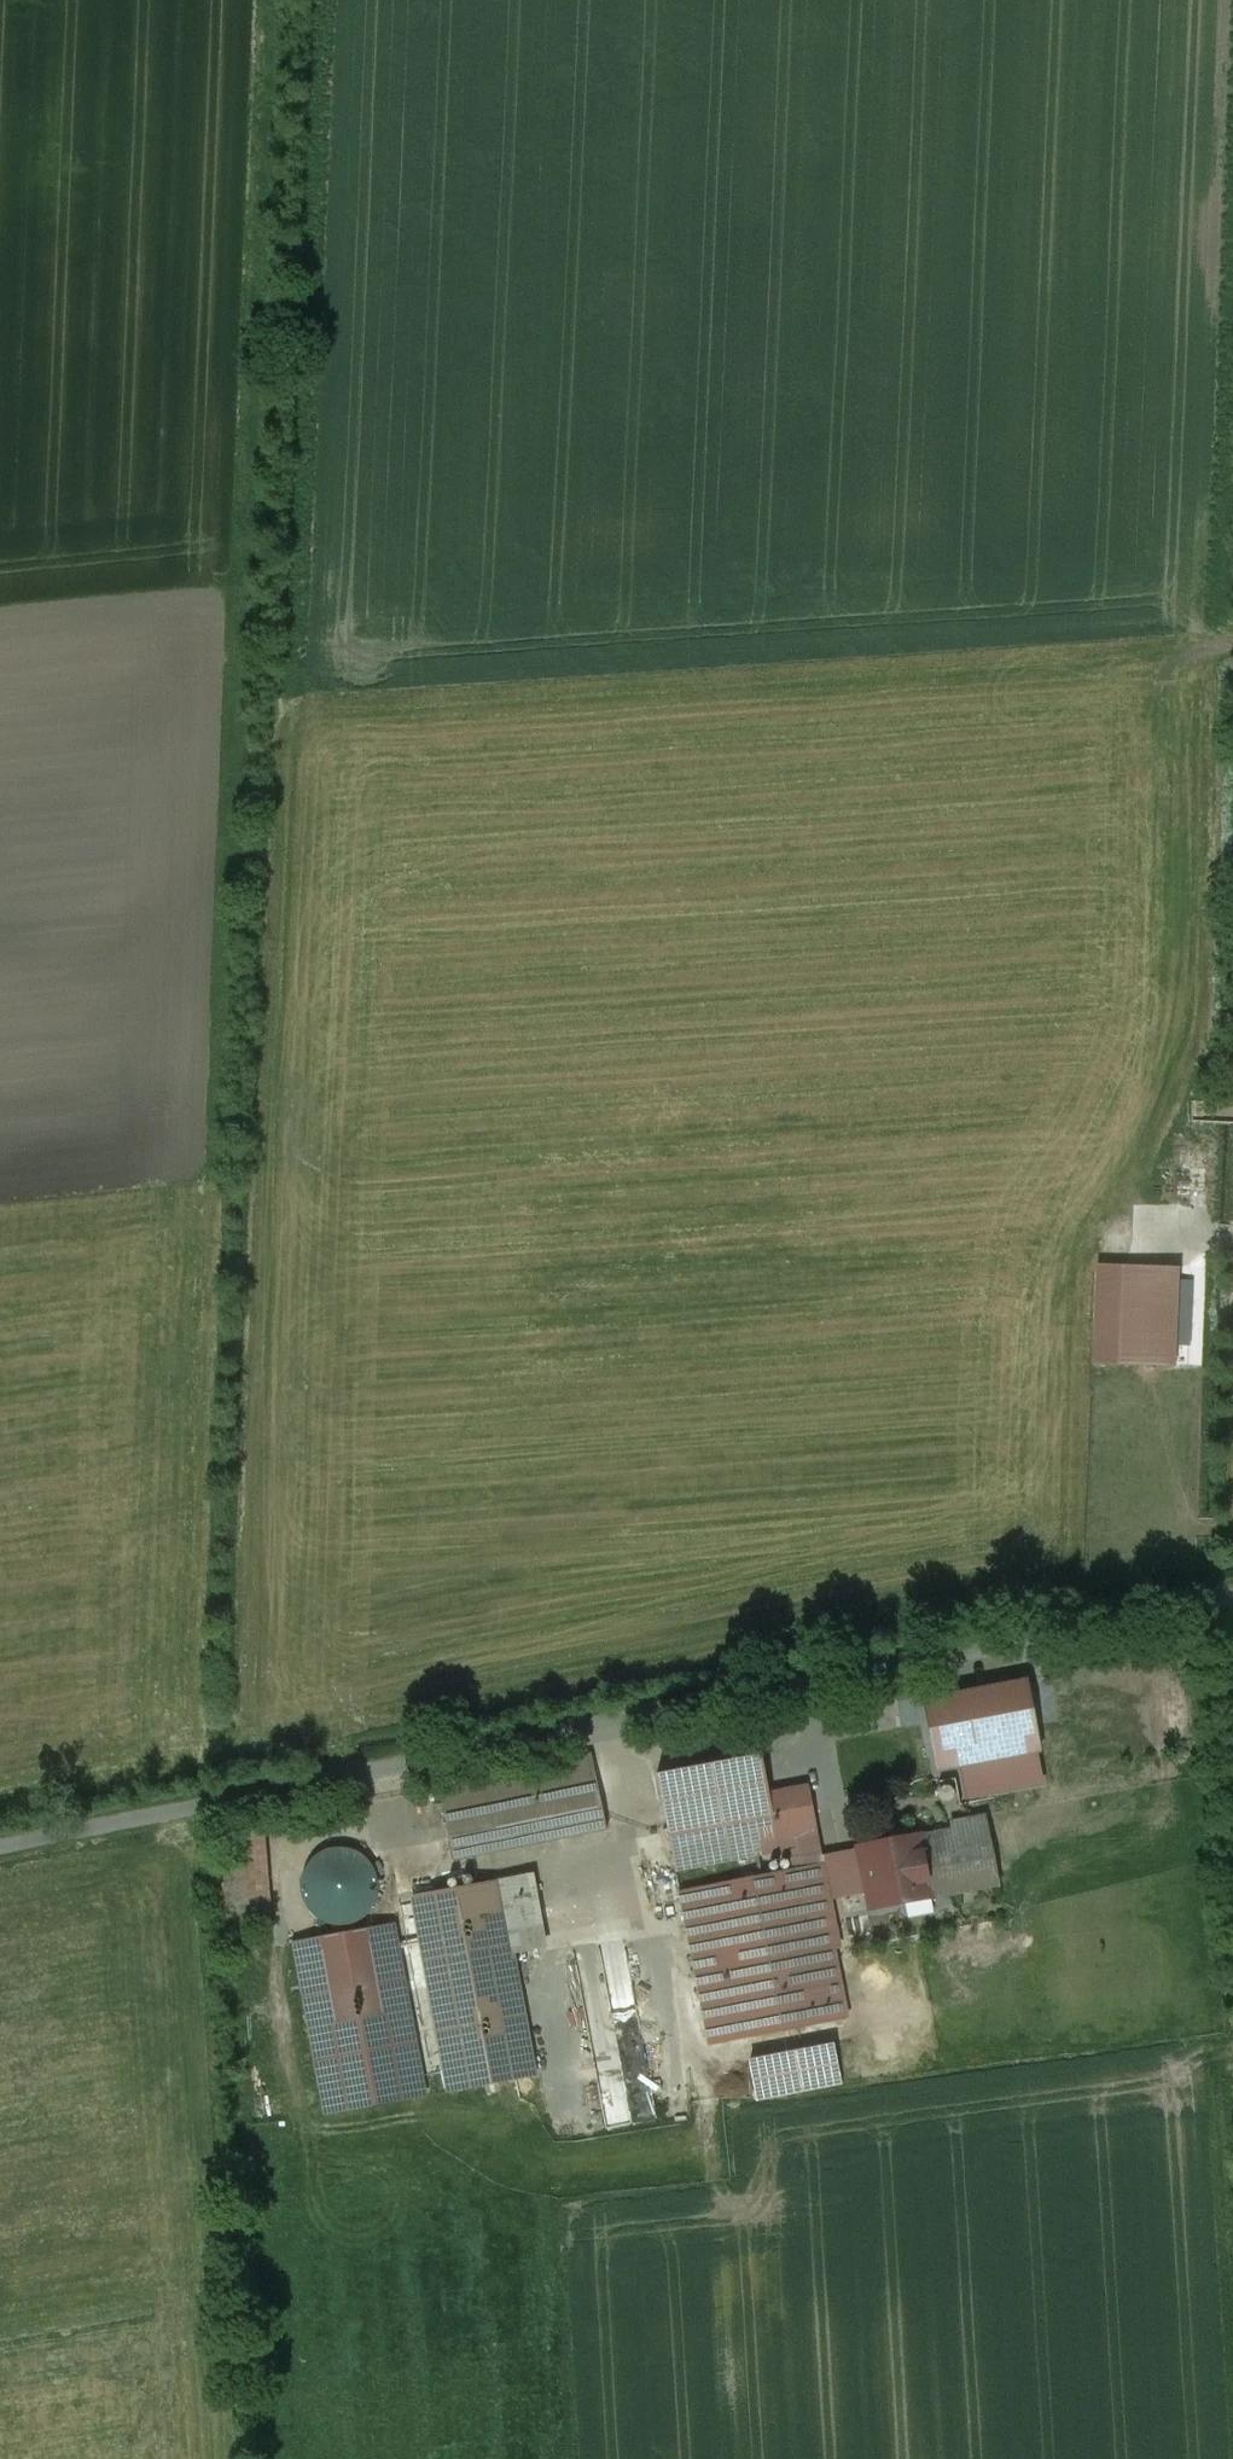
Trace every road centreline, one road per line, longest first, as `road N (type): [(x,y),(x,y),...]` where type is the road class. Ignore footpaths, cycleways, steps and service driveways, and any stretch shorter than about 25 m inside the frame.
road 1 (unclassified): [(0,1849),(1232,1596)]

